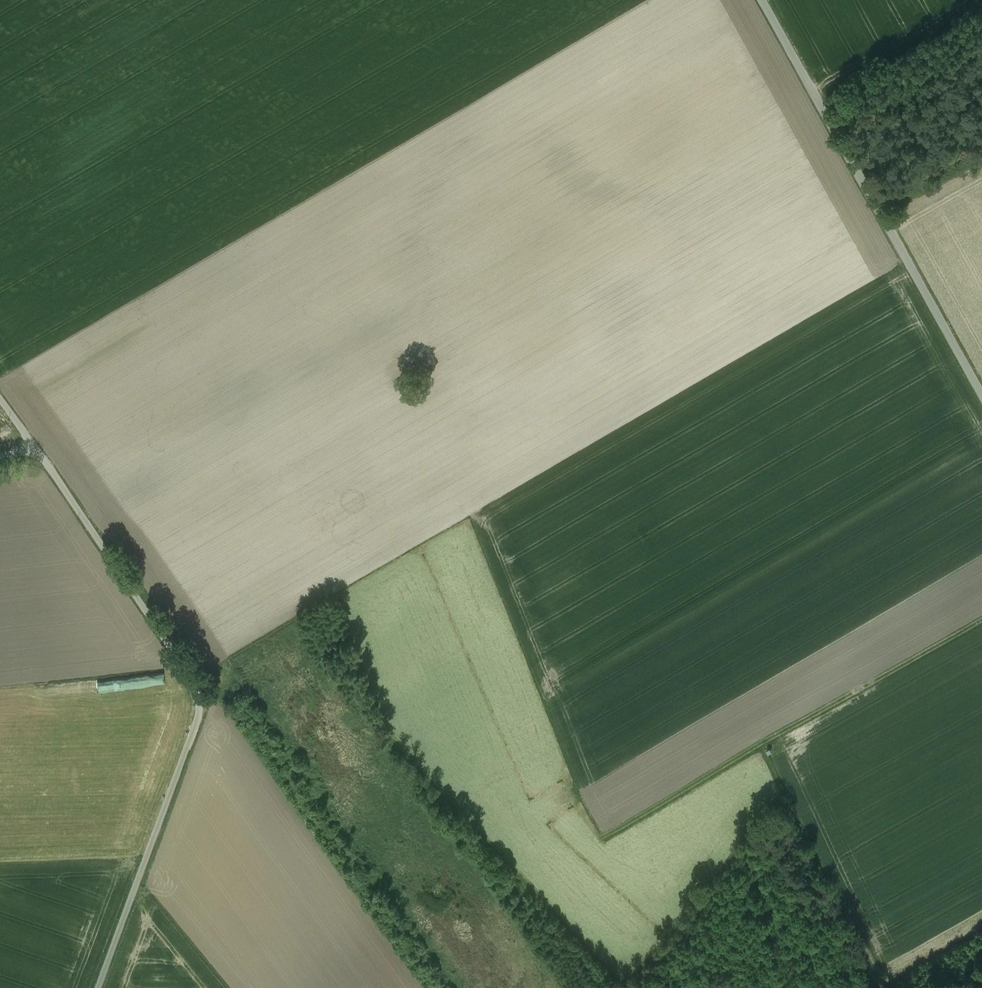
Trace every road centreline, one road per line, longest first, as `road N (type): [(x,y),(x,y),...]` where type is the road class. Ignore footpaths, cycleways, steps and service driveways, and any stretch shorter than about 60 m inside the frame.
road 1 (unclassified): [(0,401),(188,668),(202,710),(99,987)]
road 2 (unclassified): [(981,399),(759,0)]

